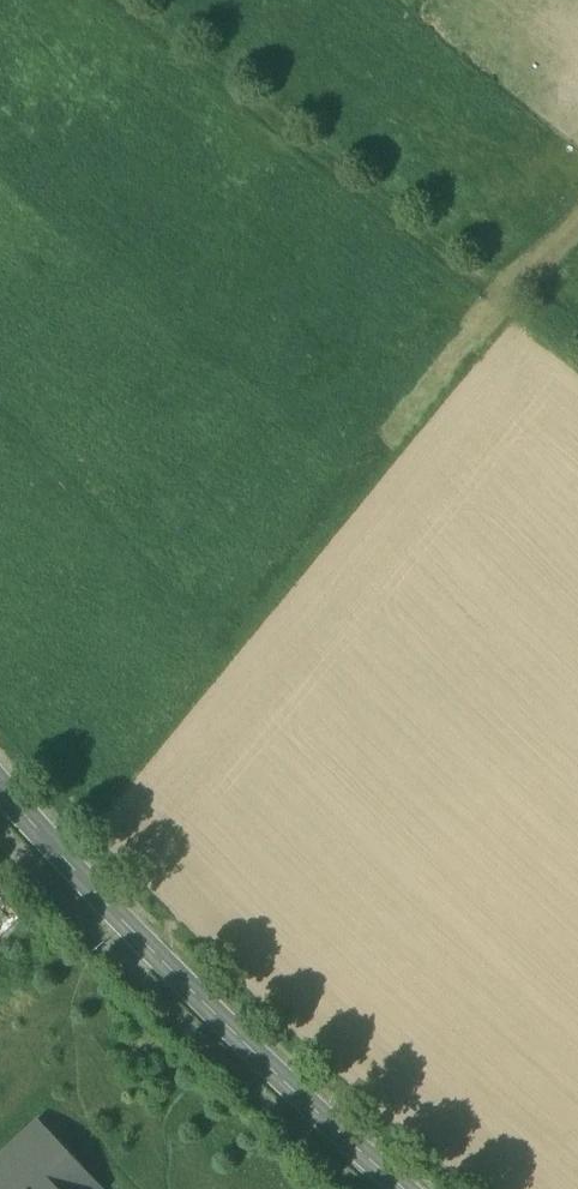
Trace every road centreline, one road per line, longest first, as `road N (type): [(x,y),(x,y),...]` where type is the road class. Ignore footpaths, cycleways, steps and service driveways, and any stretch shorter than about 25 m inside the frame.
road 1 (track): [(577,369),(119,0)]
road 2 (tertiary): [(403,1188),(225,1026),(0,785)]

